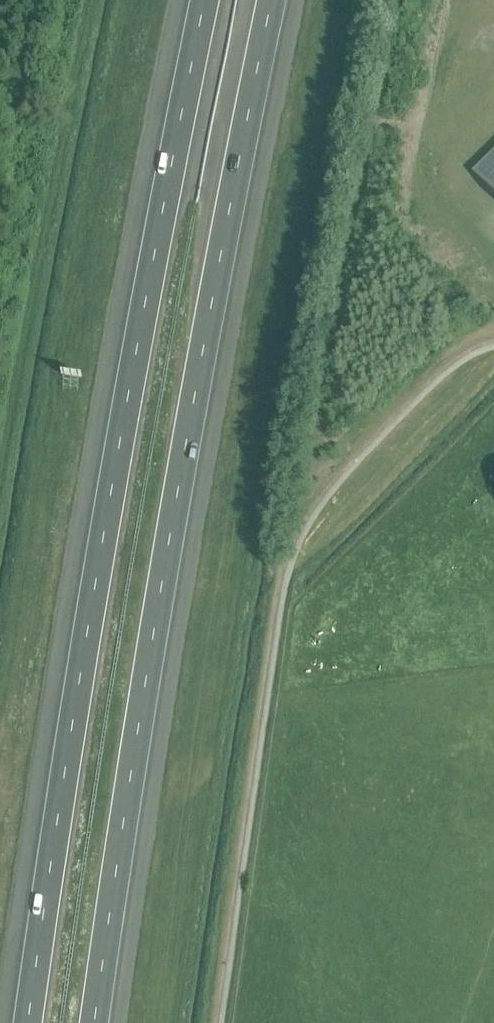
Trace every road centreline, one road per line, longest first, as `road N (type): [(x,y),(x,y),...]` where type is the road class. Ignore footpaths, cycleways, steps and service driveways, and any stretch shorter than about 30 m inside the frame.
road 1 (motorway): [(204,0),(86,626),(26,1022)]
road 2 (motorway): [(102,1022),(219,296),(279,0)]

